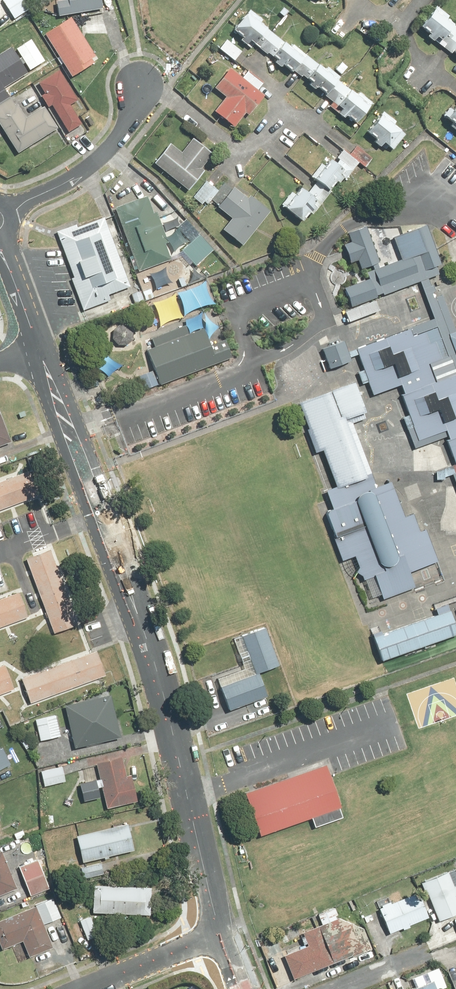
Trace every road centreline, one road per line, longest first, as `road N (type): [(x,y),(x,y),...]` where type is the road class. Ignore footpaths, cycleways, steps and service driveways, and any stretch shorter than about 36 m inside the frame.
road 1 (residential): [(134,603),(172,718),(220,937)]
road 2 (residential): [(134,603),(92,524),(57,433),(44,361)]
road 3 (residential): [(44,361),(115,517),(134,603)]
road 4 (residential): [(141,87),(126,126),(81,174),(0,217)]
road 5 (residential): [(81,988),(220,937)]

